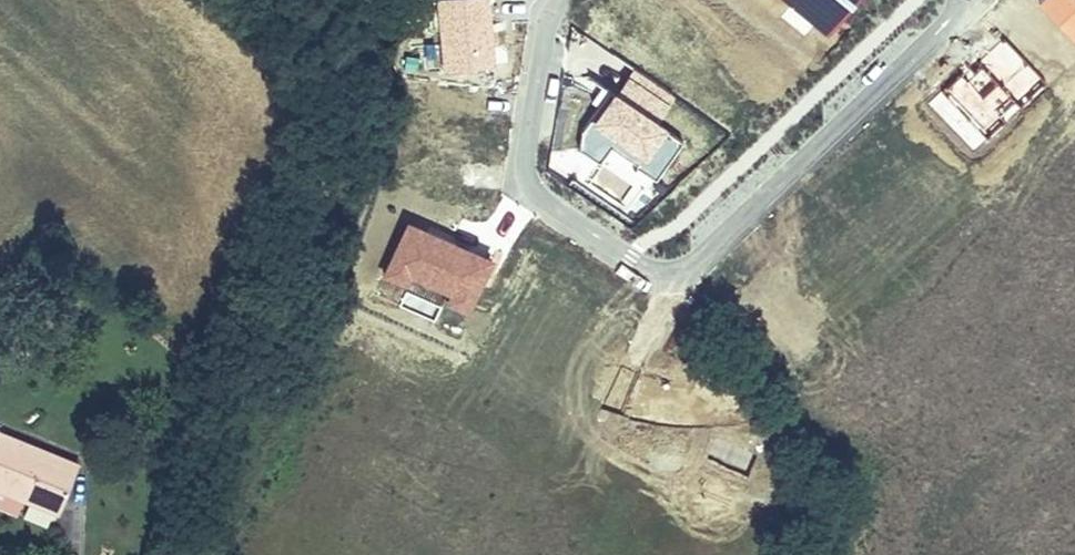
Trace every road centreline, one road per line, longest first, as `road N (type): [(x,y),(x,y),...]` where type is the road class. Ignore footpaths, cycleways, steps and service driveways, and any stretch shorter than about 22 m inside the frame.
road 1 (residential): [(941,0),(665,264),(534,178),(558,12)]
road 2 (track): [(176,554),(319,170),(368,0)]

